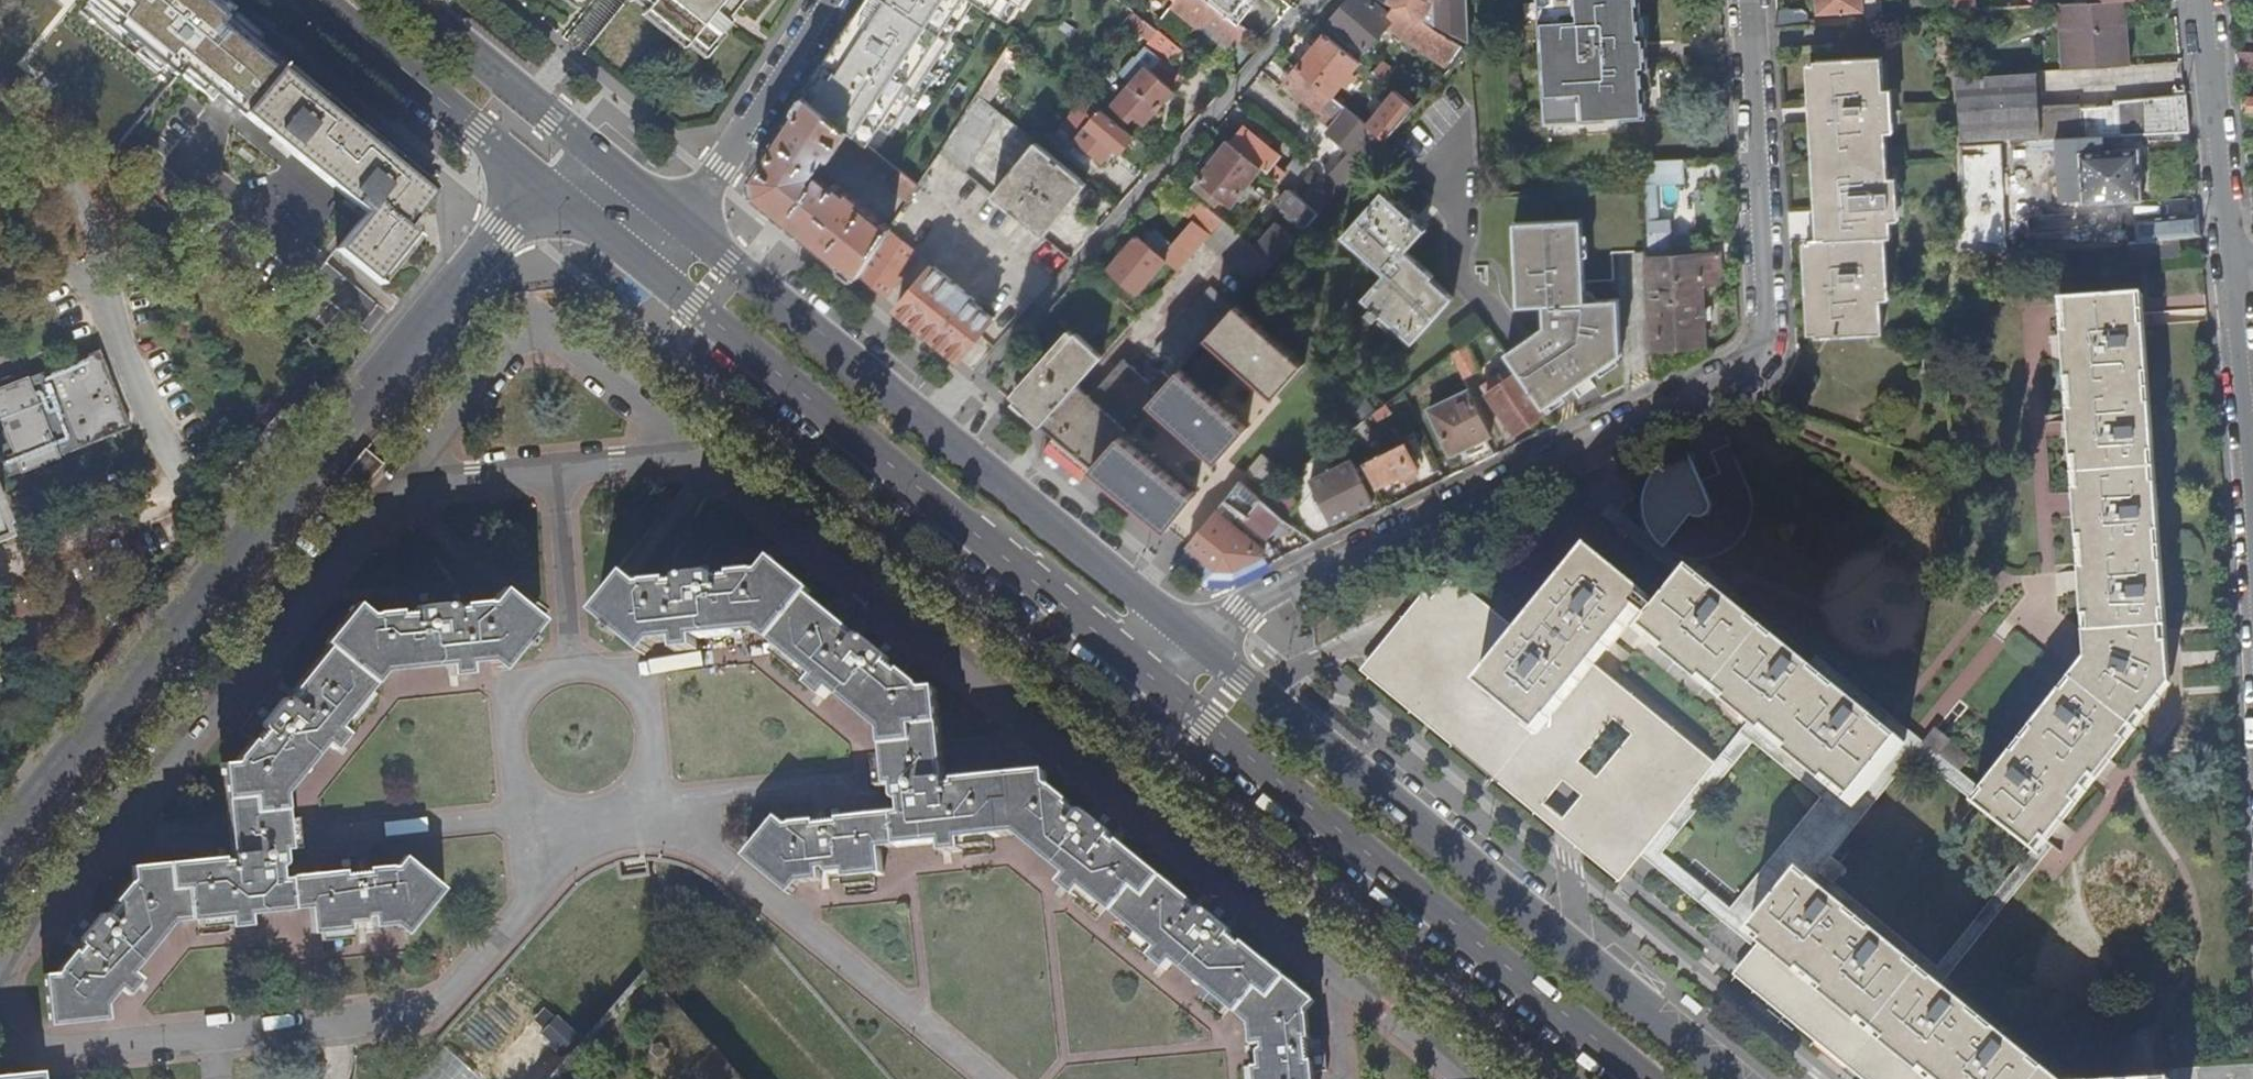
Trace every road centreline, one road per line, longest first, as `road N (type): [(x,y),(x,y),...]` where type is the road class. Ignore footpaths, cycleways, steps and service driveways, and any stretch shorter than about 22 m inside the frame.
road 1 (residential): [(1198,641),(1241,609),(1692,400),(1757,360),(1767,340),(1748,0)]
road 2 (residential): [(0,843),(498,234),(544,191)]
road 3 (primary): [(544,191),(1155,680)]
road 4 (primary): [(1734,1078),(1198,641)]
road 5 (primary): [(1155,680),(1643,1078)]
road 6 (residential): [(1314,0),(935,428)]
road 7 (primary): [(682,217),(410,0)]
road 8 (primary): [(1198,641),(935,428)]
road 9 (primary): [(935,428),(682,217)]
road 10 (primary): [(316,0),(544,191)]
road 11 (tertiary): [(2205,0),(2232,263)]
road 12 (residential): [(682,217),(831,0)]
road 13 (tertiary): [(2232,263),(2252,519)]
road 14 (primary): [(544,191),(682,217)]

